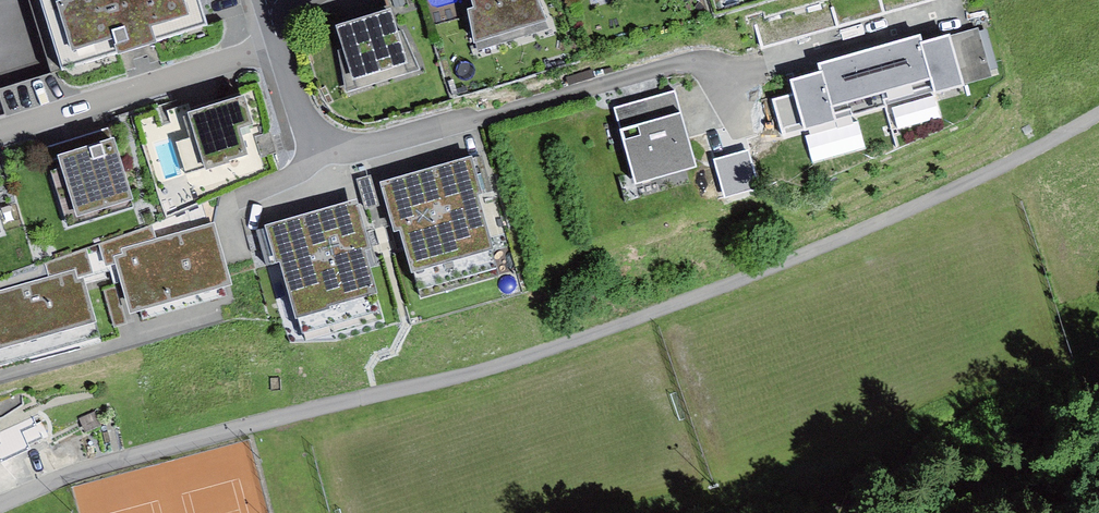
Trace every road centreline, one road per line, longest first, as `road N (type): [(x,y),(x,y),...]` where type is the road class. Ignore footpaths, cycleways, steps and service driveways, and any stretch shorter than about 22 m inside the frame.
road 1 (residential): [(1098,120),(791,262),(547,355),(73,475),(0,508)]

